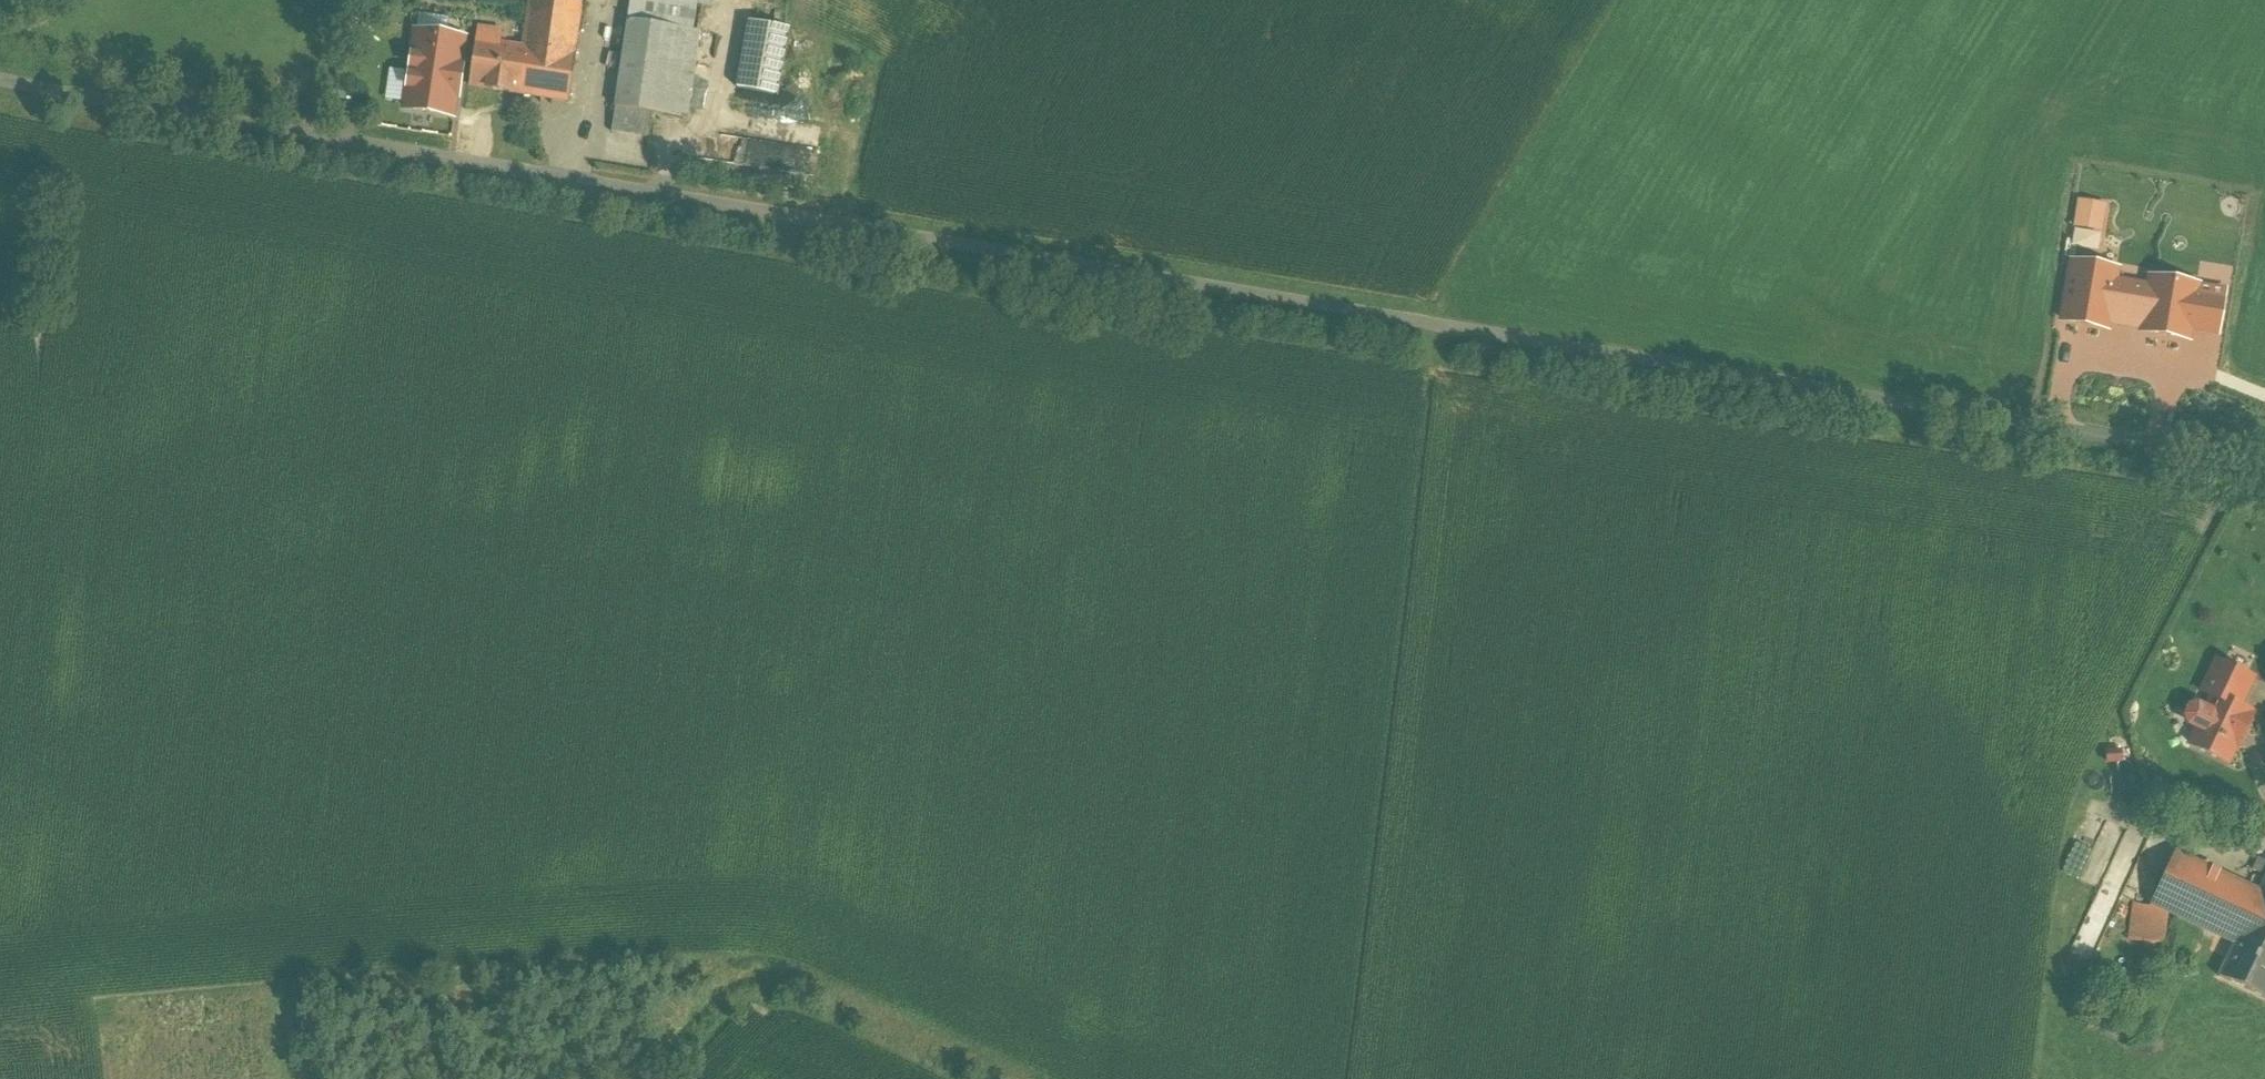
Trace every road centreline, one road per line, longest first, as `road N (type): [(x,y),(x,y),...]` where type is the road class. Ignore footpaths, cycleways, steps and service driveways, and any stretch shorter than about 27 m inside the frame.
road 1 (unclassified): [(0,79),(374,155),(2264,476)]

